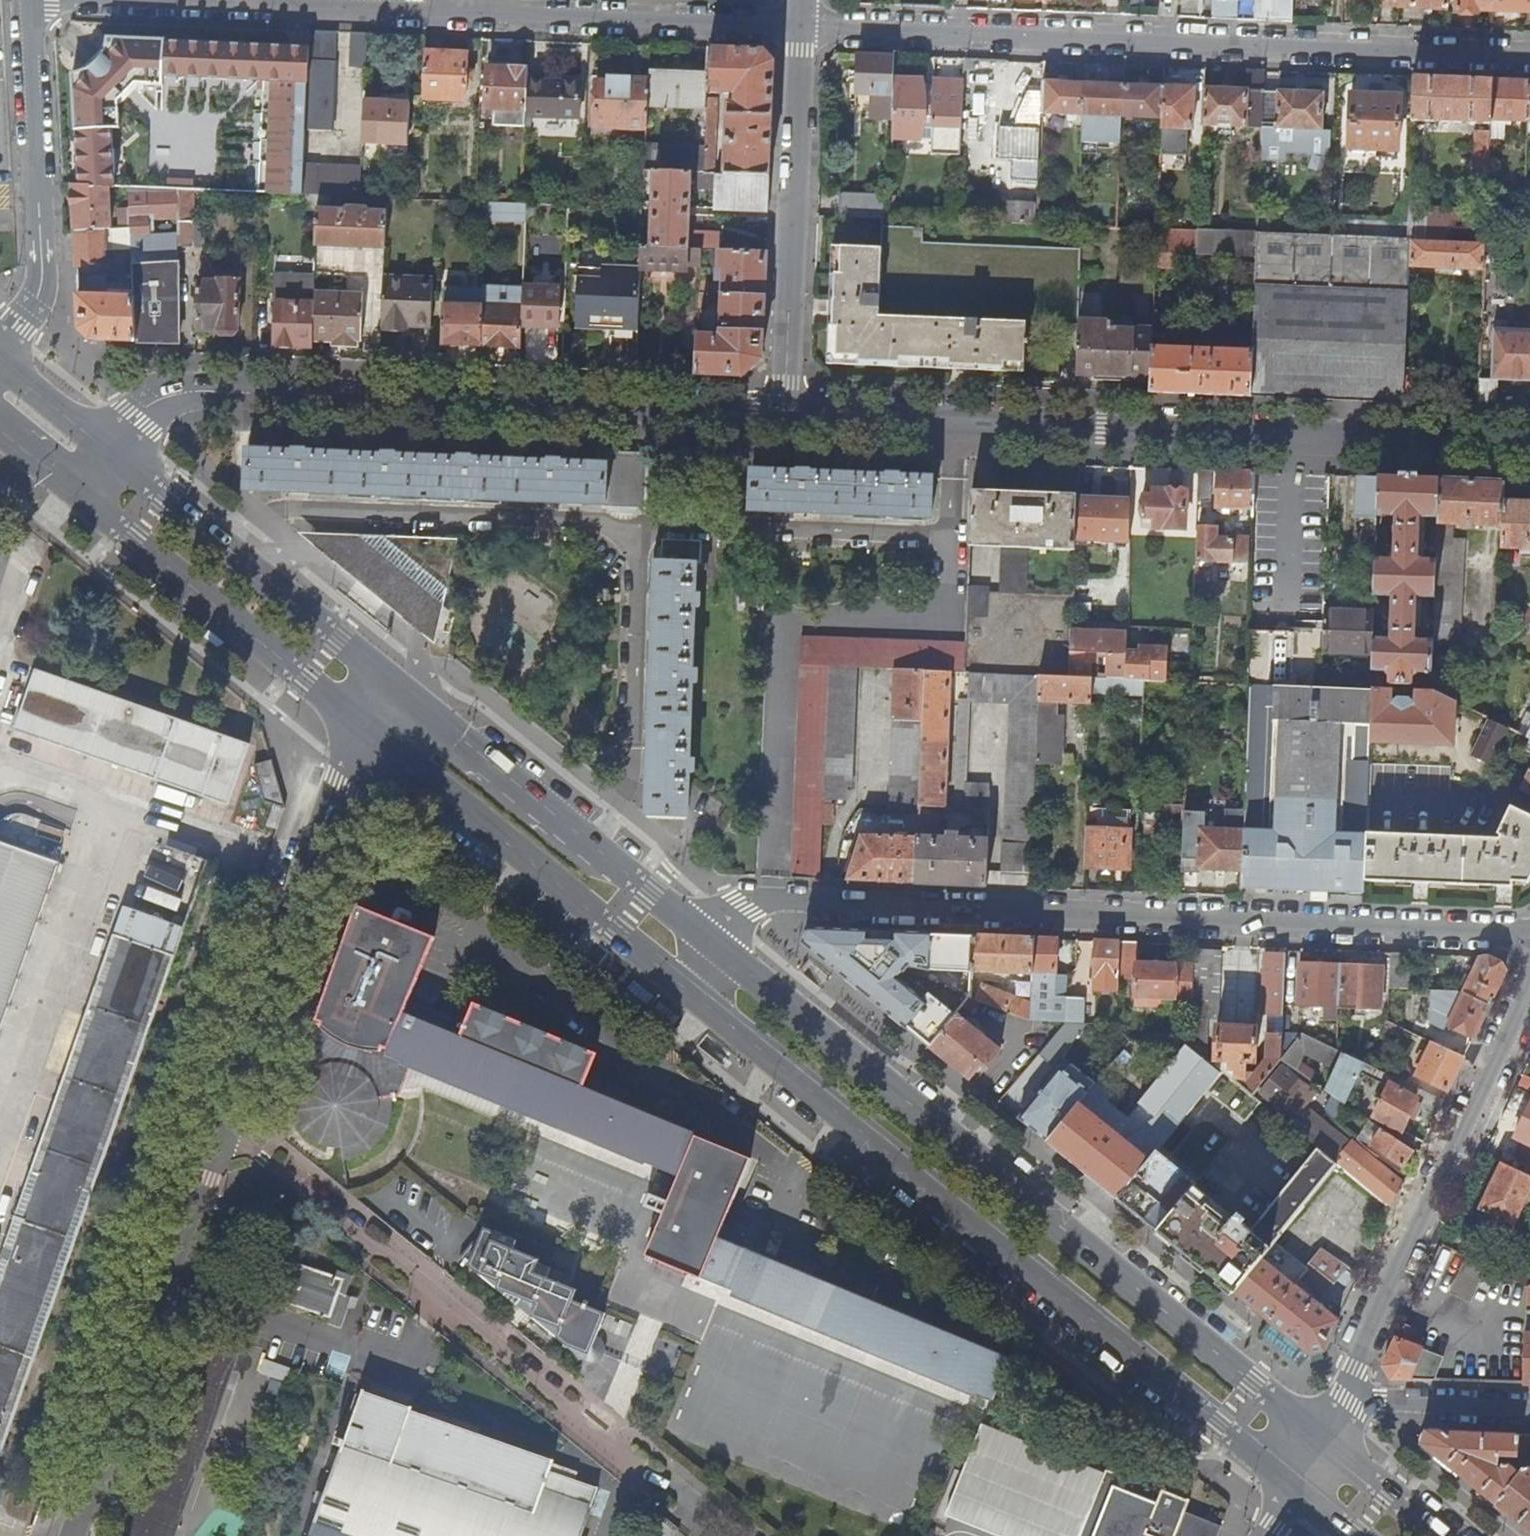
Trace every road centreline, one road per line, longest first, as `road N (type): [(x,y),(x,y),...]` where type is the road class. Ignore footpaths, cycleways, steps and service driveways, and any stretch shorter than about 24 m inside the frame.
road 1 (residential): [(1529,928),(782,897),(746,912),(712,945)]
road 2 (primary): [(1317,1437),(712,945)]
road 3 (primary): [(691,995),(1291,1483)]
road 4 (tertiary): [(785,416),(1529,447)]
road 5 (residential): [(1529,57),(801,23)]
road 6 (residential): [(801,23),(99,0)]
road 7 (tertiary): [(108,452),(138,414),(201,392),(785,416)]
road 8 (residential): [(731,1535),(385,1252),(240,1140),(216,1131)]
road 9 (residential): [(1348,1395),(1529,991)]
road 10 (residential): [(73,1535),(216,1131)]
road 11 (residential): [(216,1131),(310,858),(369,734)]
road 12 (primary): [(369,734),(691,995)]
road 13 (primary): [(413,706),(108,452)]
road 14 (residential): [(801,23),(785,416)]
road 15 (primary): [(712,945),(413,706)]
road 16 (primary): [(76,495),(369,734)]
road 17 (tertiary): [(27,0),(43,274),(0,354)]
road 18 (residential): [(1348,1395),(1529,1407)]
road 19 (primary): [(1441,1535),(1317,1437)]
road 20 (primary): [(108,452),(0,366)]

